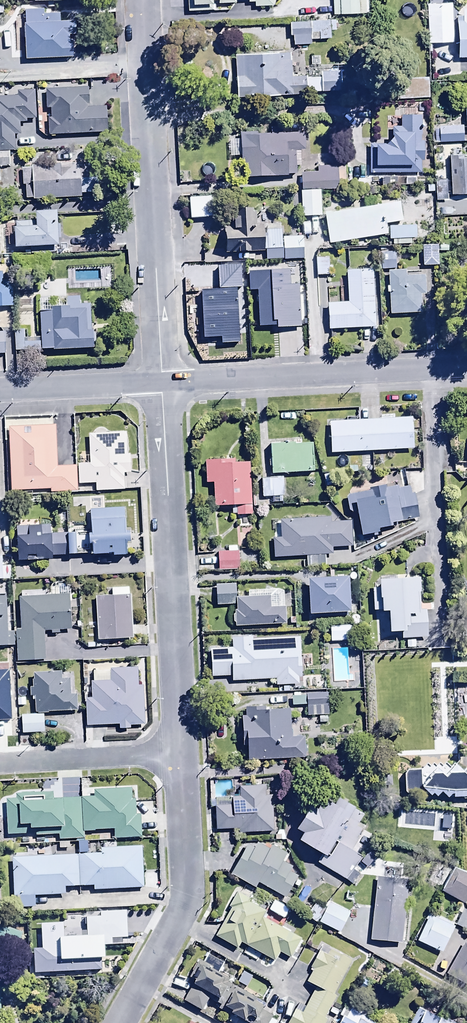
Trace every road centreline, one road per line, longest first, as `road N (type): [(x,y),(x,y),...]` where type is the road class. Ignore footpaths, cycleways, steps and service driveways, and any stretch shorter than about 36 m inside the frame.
road 1 (residential): [(141,0),(161,379)]
road 2 (residential): [(161,379),(184,753)]
road 3 (unclassified): [(466,365),(161,379)]
road 4 (residential): [(184,753),(185,908),(121,1022)]
road 5 (residential): [(0,764),(184,753)]
road 6 (unclassified): [(161,379),(0,387)]

